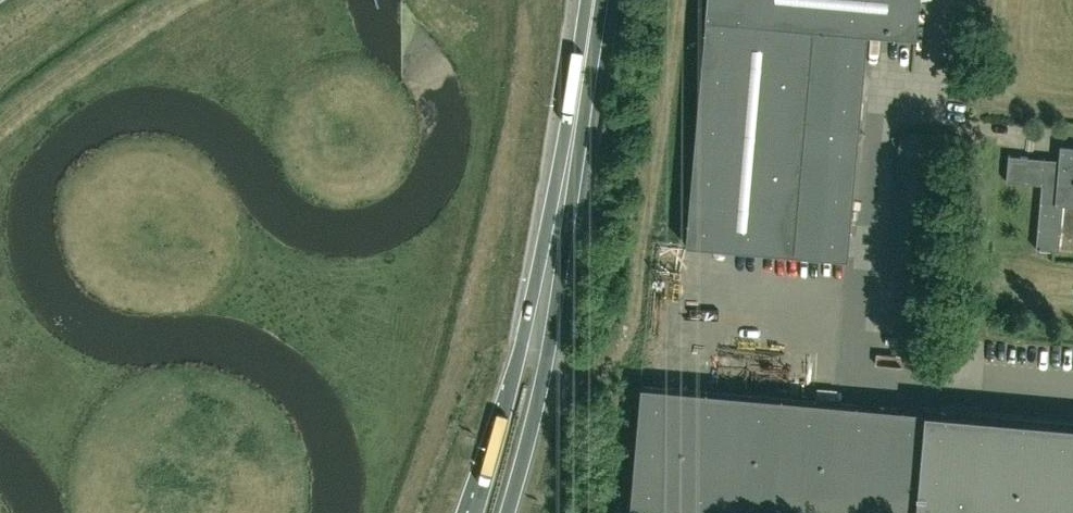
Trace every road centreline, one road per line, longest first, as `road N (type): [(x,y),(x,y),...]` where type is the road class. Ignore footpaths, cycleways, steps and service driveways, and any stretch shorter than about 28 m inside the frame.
road 1 (trunk): [(554,246),(477,512)]
road 2 (trunk): [(507,512),(548,355),(554,246)]
road 3 (trunk): [(554,246),(593,0)]

